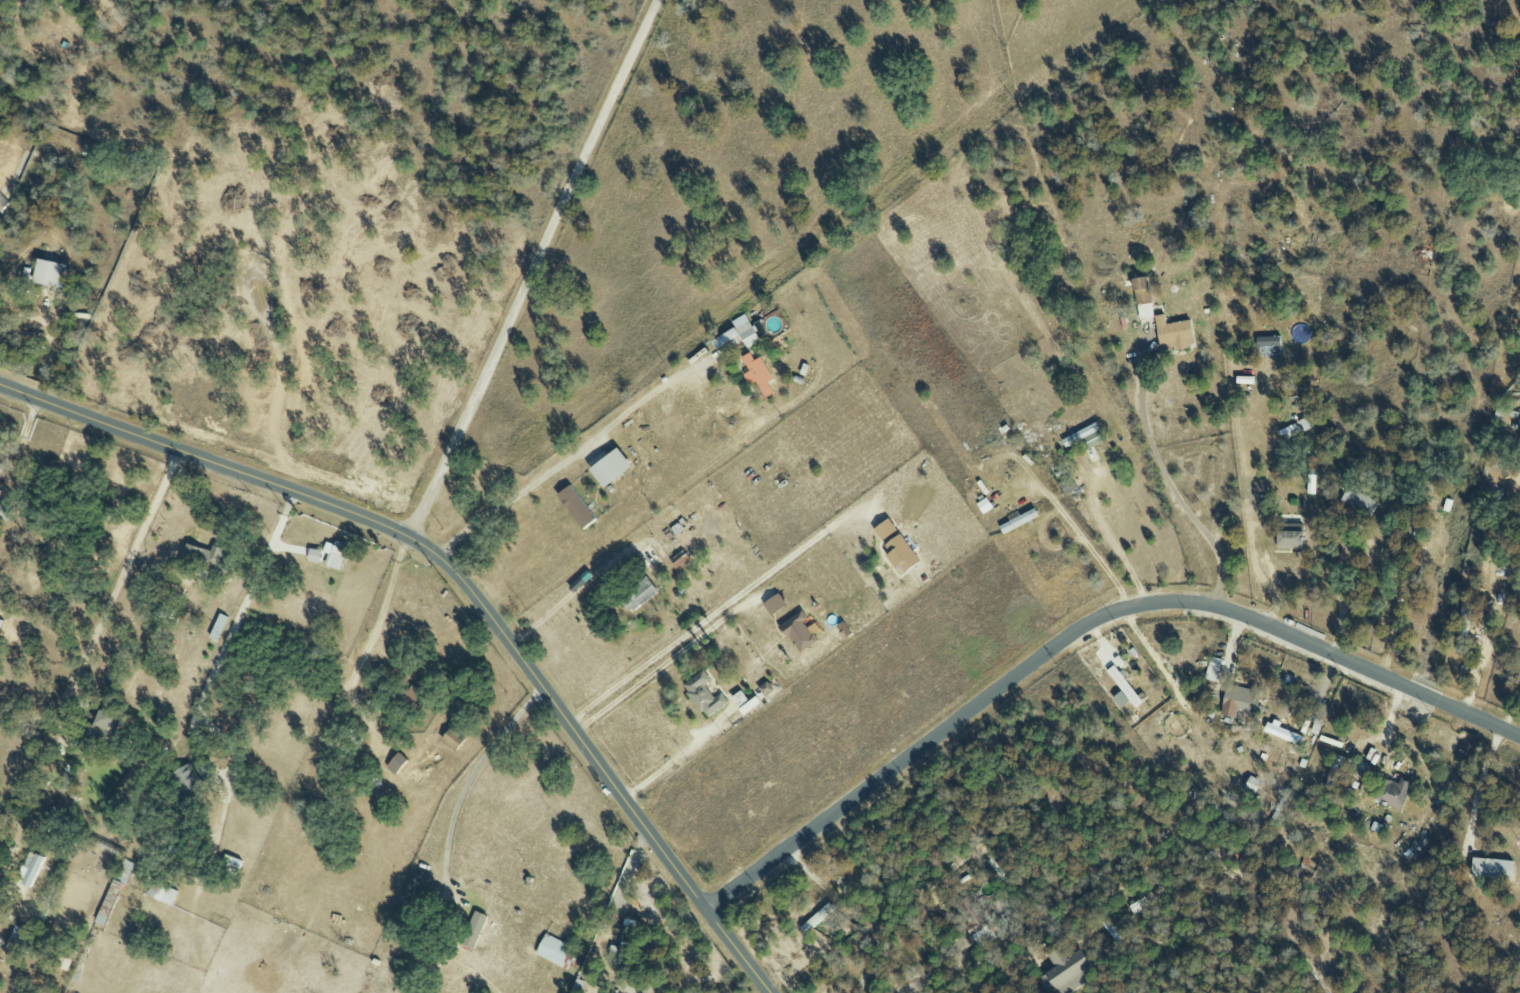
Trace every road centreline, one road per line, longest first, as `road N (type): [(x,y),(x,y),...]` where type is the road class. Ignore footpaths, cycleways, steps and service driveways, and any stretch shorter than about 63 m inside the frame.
road 1 (tertiary): [(770,992),(443,560),(312,499),(0,385)]
road 2 (residential): [(707,911),(1066,639),(1139,606),(1201,608),(1274,632),(1519,740)]
road 3 (residential): [(408,539),(657,0)]
road 4 (residential): [(207,992),(408,539)]

